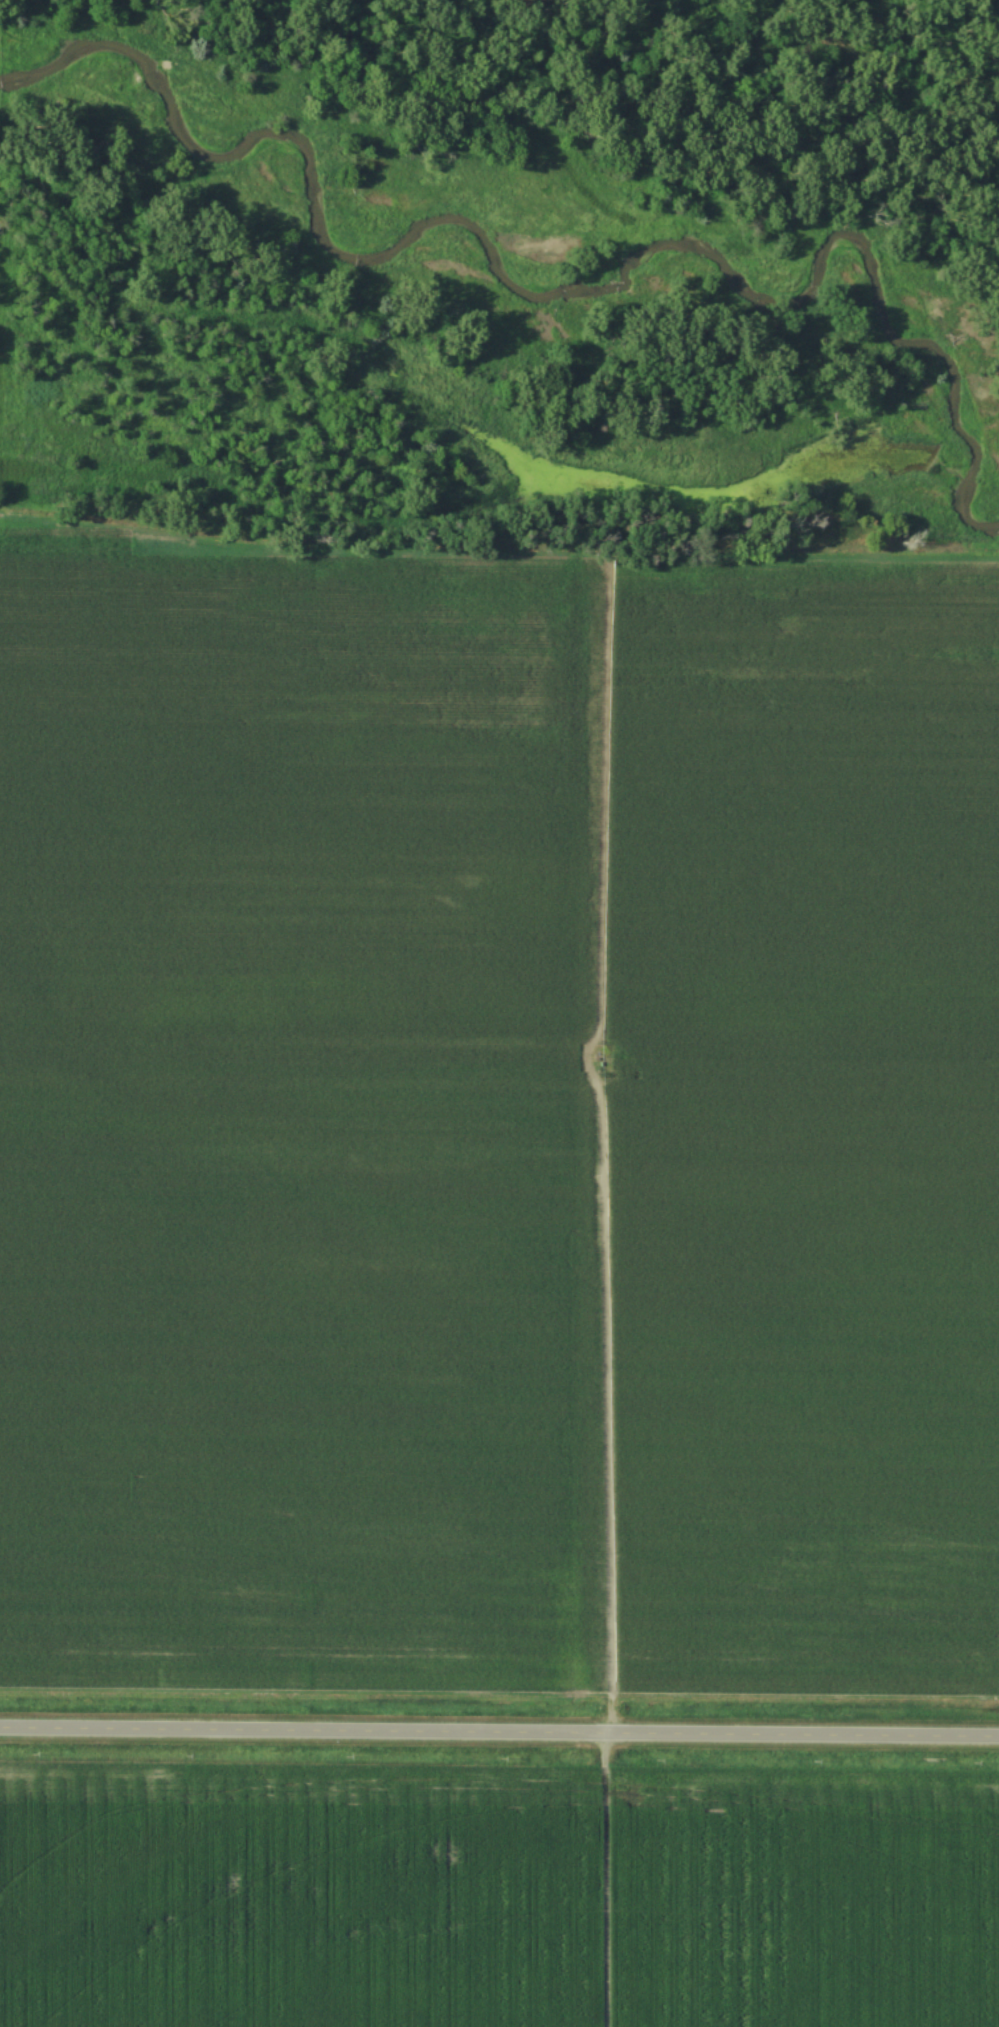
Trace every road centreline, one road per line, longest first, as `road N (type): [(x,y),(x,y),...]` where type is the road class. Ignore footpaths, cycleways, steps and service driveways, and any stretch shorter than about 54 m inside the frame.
road 1 (tertiary): [(998,1738),(0,1729)]

